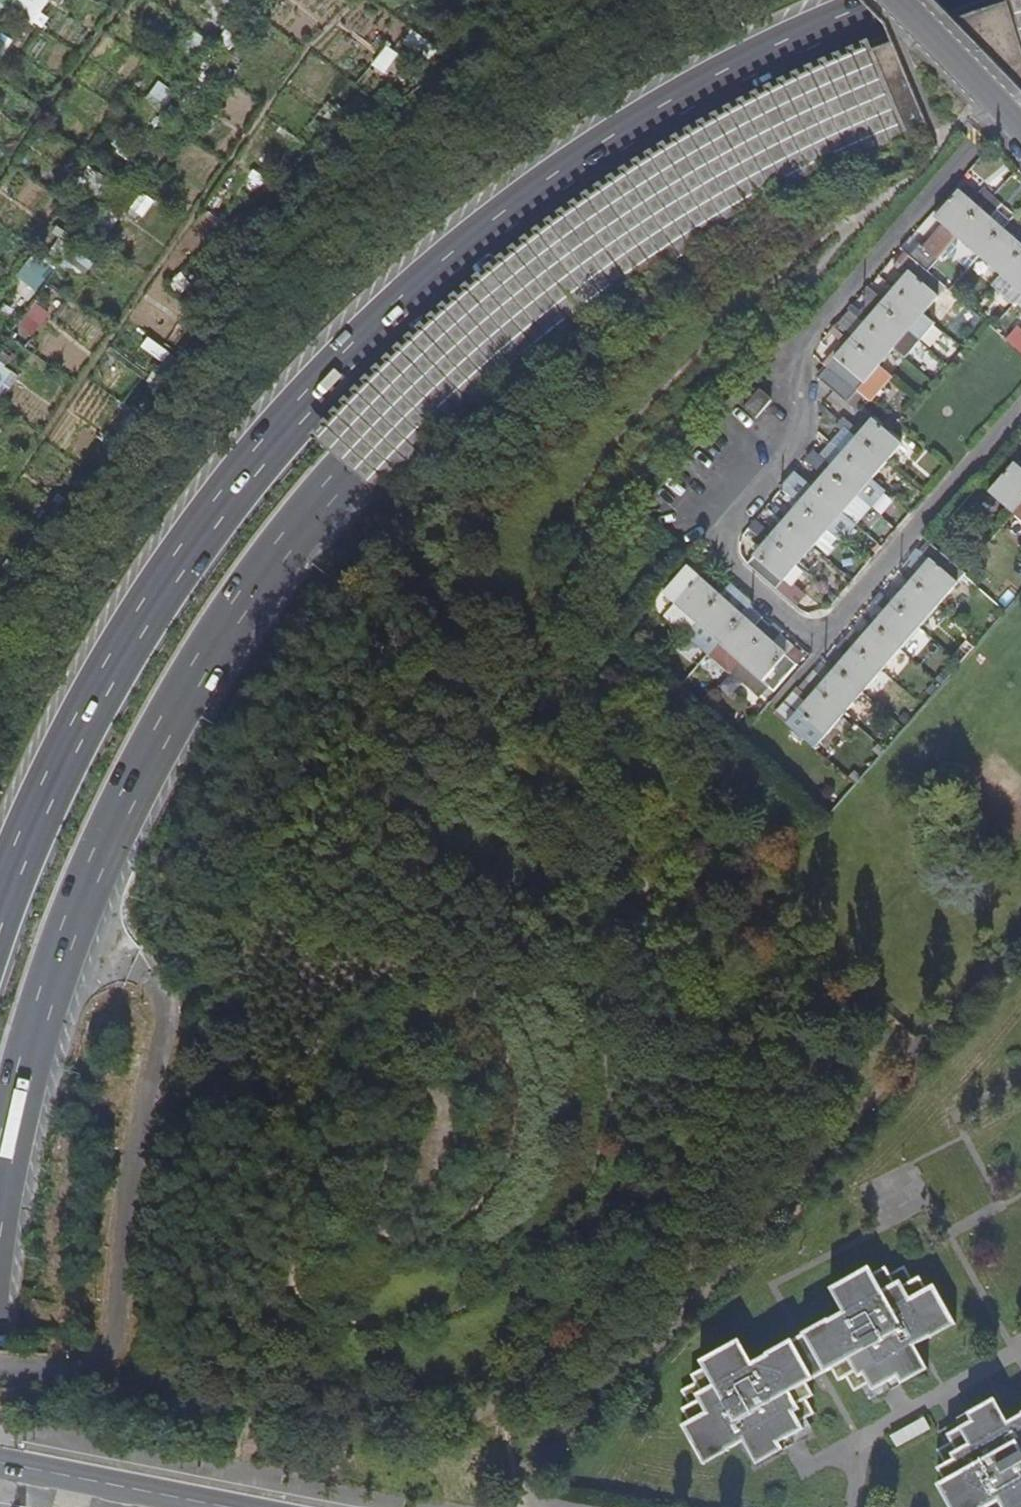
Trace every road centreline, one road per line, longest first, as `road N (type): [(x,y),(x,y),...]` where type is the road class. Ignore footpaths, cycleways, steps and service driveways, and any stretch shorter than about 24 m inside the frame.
road 1 (motorway): [(0,1184),(35,1030),(71,931),(172,702),(243,591),(342,472),(462,353),(577,262),(722,166),(881,94),(1020,43)]
road 2 (motorway): [(905,0),(681,104),(537,196),(414,297),(290,422),(117,658),(0,908)]
road 3 (secondary): [(225,1506),(0,1465)]
road 4 (residential): [(1004,111),(897,0)]

